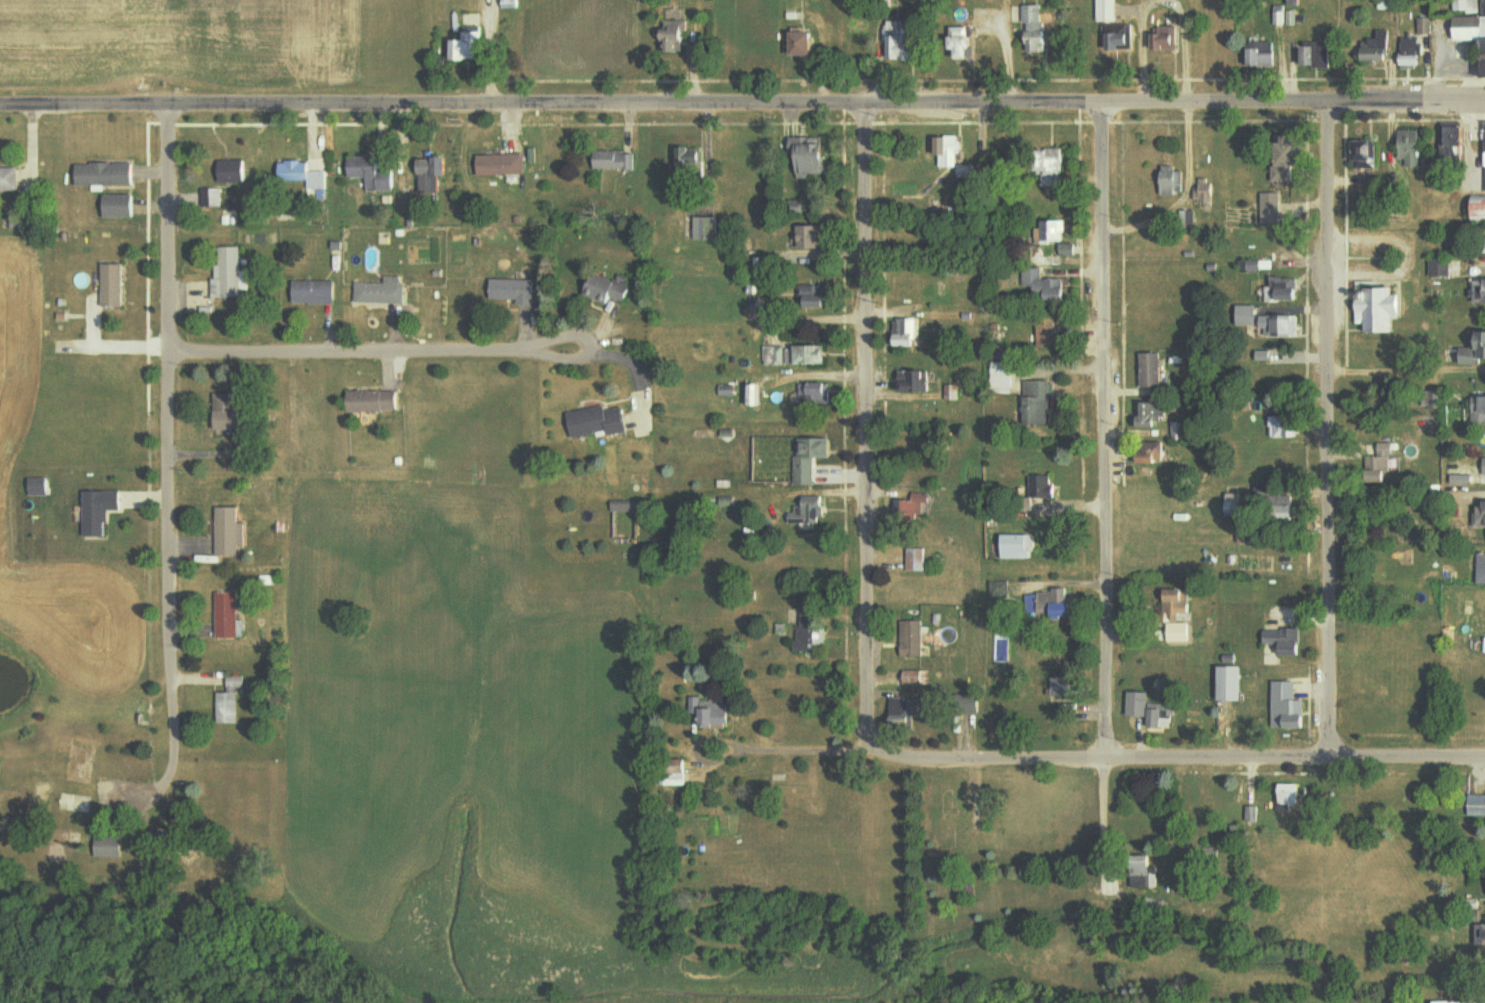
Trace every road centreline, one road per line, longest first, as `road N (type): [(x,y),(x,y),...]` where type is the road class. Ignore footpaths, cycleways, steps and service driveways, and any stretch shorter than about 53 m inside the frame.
road 1 (tertiary): [(1484,99),(0,108)]
road 2 (residential): [(1484,758),(755,759)]
road 3 (residential): [(1326,756),(1326,100)]
road 4 (residential): [(1102,104),(1105,759)]
road 5 (residential): [(170,763),(168,108)]
road 6 (residential): [(868,731),(860,101)]
road 7 (residential): [(169,348),(533,348)]
road 8 (residential): [(533,348),(579,358),(589,350),(584,333),(533,348)]

